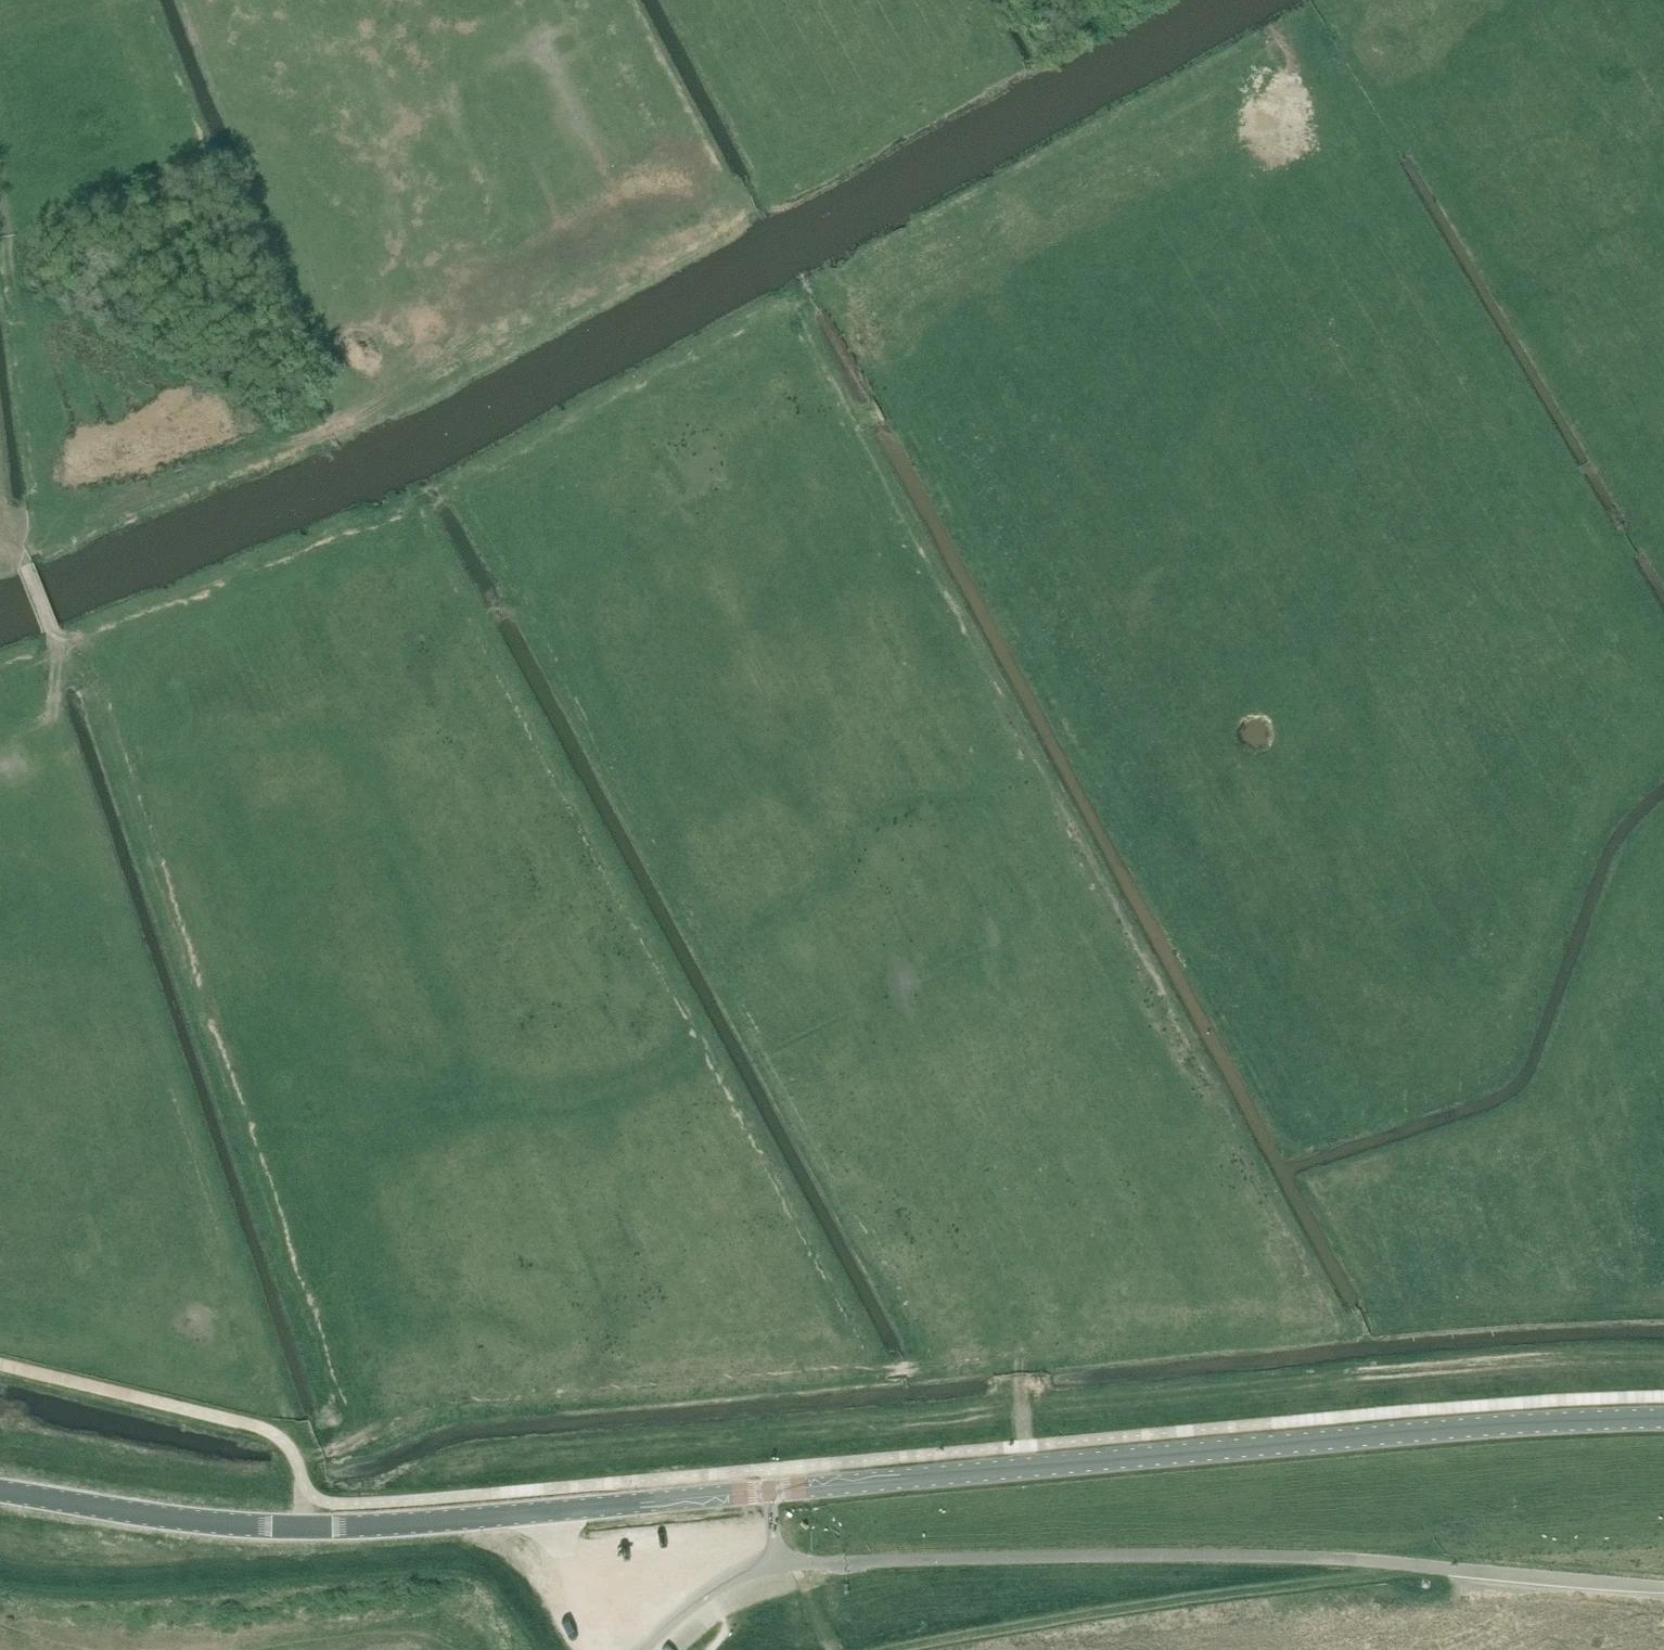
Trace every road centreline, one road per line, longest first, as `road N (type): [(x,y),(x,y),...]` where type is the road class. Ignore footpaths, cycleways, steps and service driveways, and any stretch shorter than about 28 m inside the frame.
road 1 (tertiary): [(770,1491),(1663,1418)]
road 2 (tertiary): [(0,1491),(278,1527),(770,1491)]
road 3 (unclassified): [(640,1649),(708,1590),(779,1563),(770,1491)]

